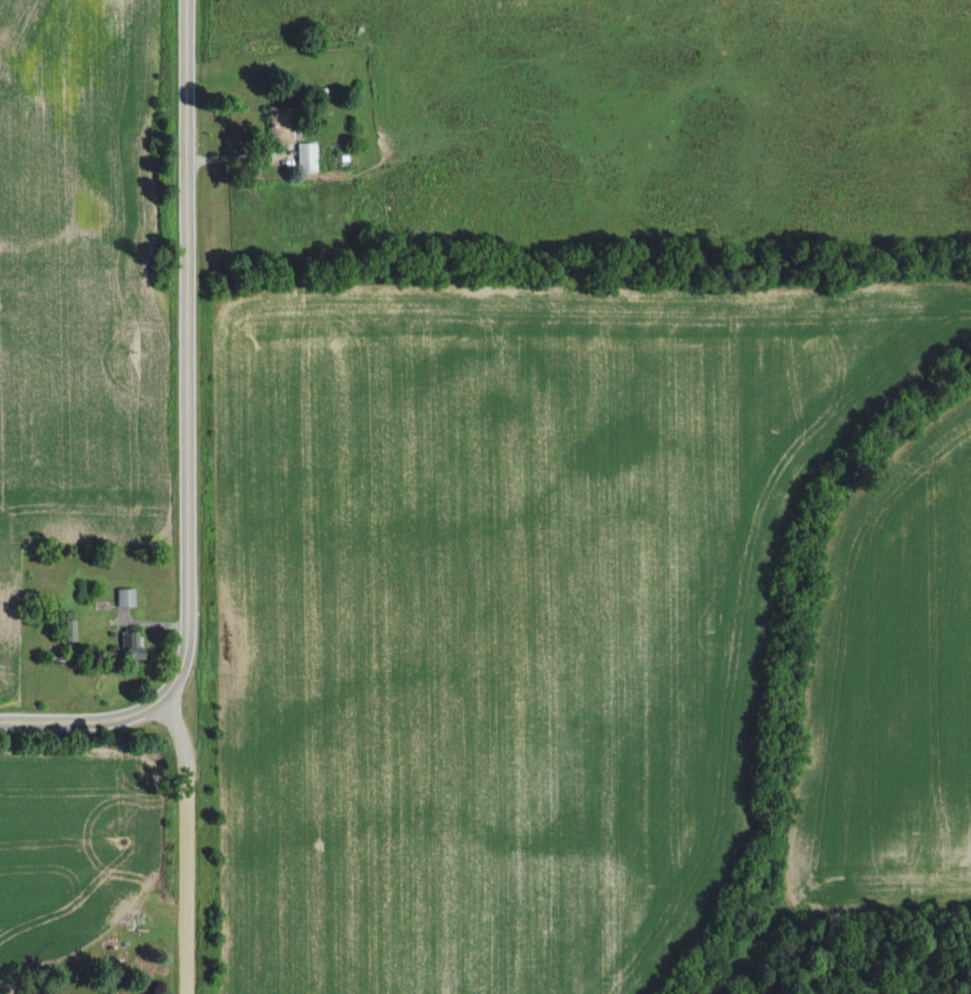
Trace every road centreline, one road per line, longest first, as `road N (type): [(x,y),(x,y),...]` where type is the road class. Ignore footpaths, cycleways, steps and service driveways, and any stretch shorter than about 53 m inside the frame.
road 1 (tertiary): [(187,678),(188,0)]
road 2 (residential): [(185,993),(187,678)]
road 3 (tertiary): [(186,738),(144,716),(0,716)]

